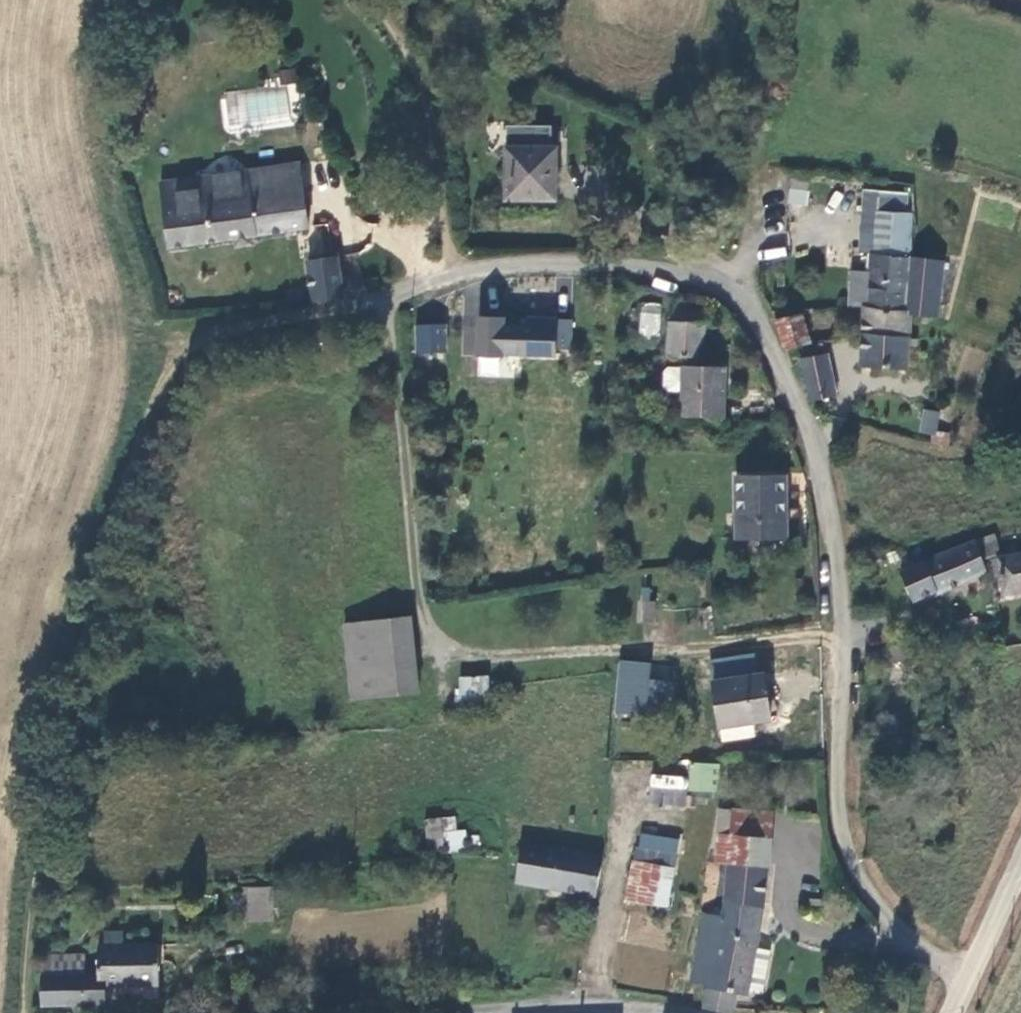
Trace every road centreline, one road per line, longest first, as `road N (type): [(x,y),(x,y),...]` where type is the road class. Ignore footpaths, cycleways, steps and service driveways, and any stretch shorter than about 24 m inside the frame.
road 1 (residential): [(971,976),(920,951),(894,925),(852,868),(841,837),(842,647),(829,517),(785,377),(745,299),(681,276),(570,265),(454,274),(387,305)]
road 2 (track): [(387,305),(202,338),(160,385),(104,543),(41,823),(24,1012)]
road 3 (residential): [(666,1012),(460,1012)]
road 4 (unclassified): [(971,976),(1020,866)]

